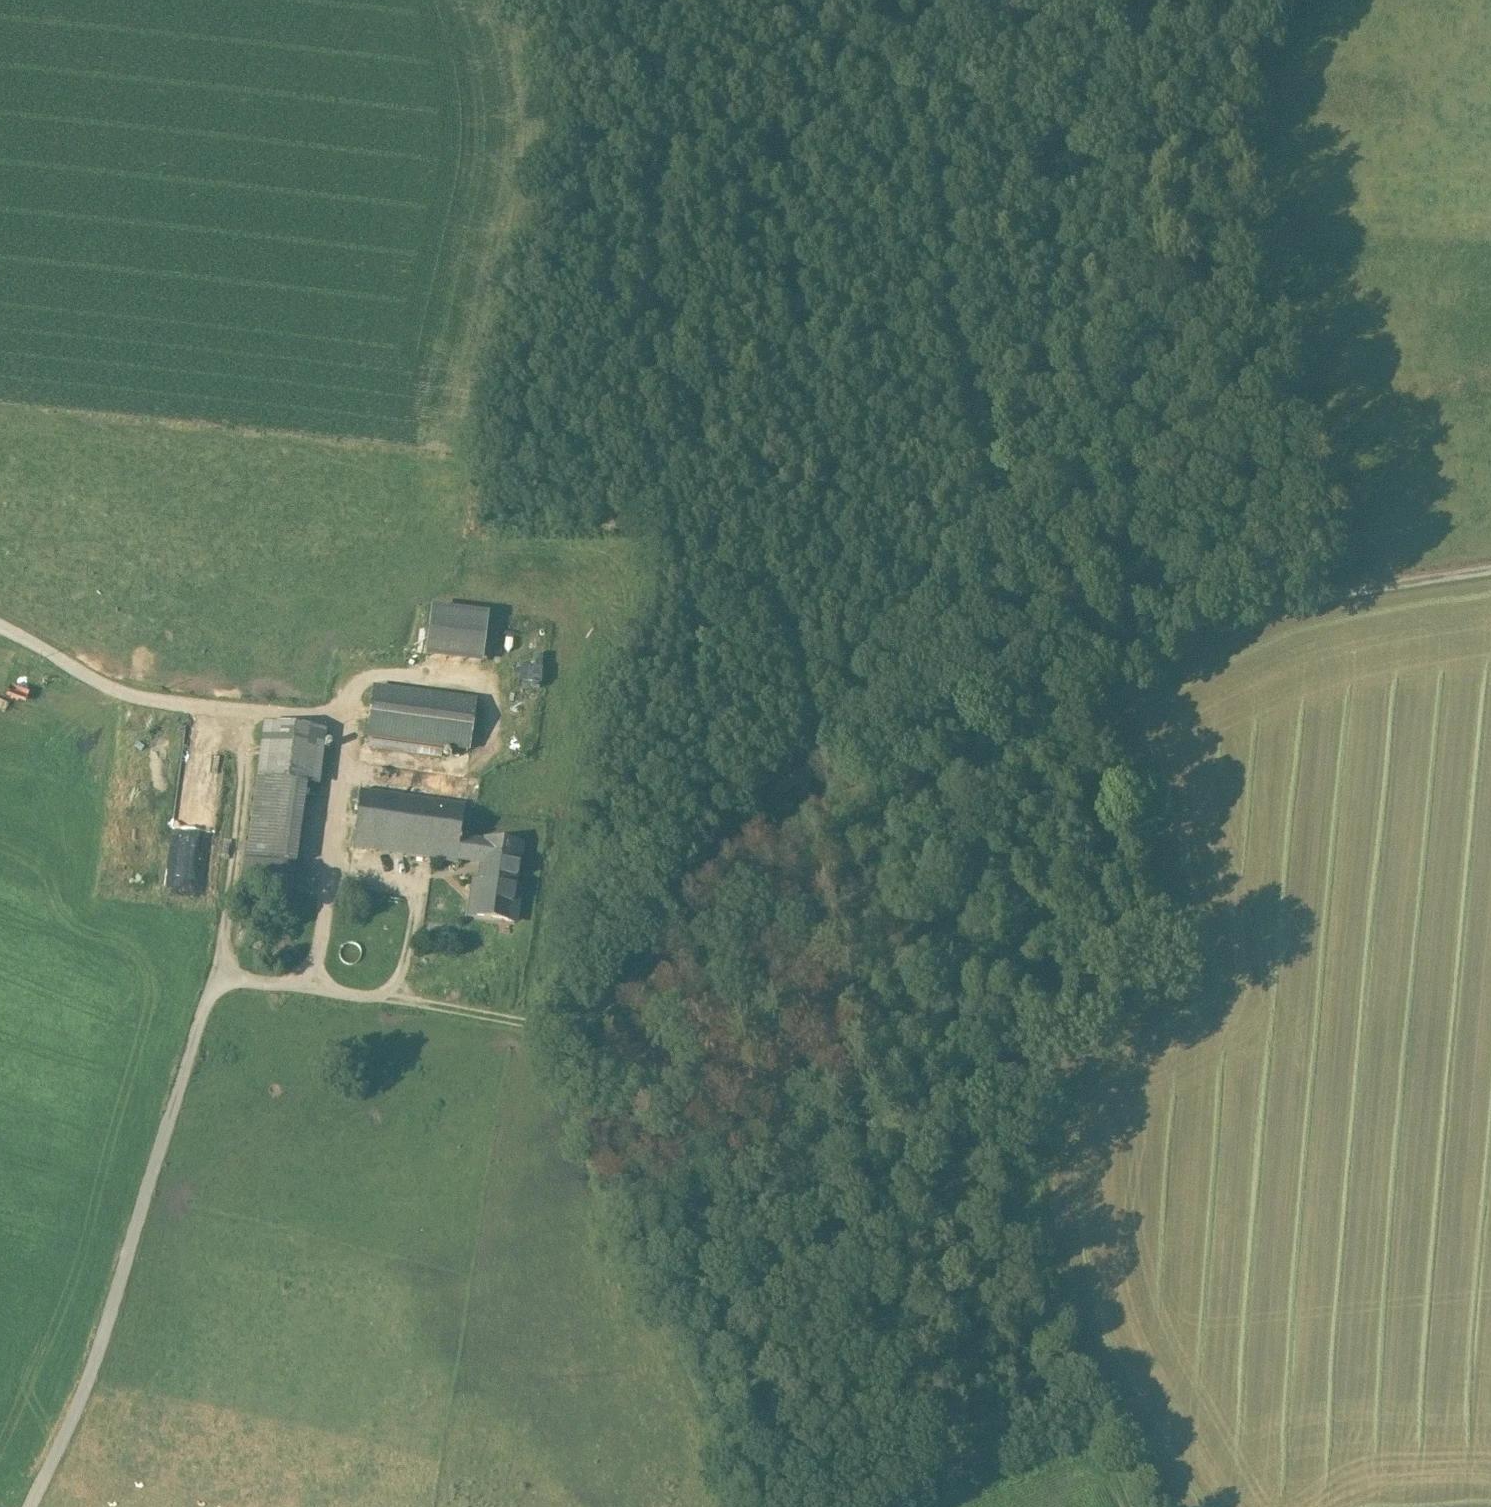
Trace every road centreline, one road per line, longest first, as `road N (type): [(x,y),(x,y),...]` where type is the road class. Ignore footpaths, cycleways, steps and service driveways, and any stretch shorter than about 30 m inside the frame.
road 1 (track): [(1490,567),(1326,594),(1078,725),(986,757),(802,786),(741,840),(672,985),(629,1018),(589,1023),(367,997)]
road 2 (track): [(104,688),(0,620)]

